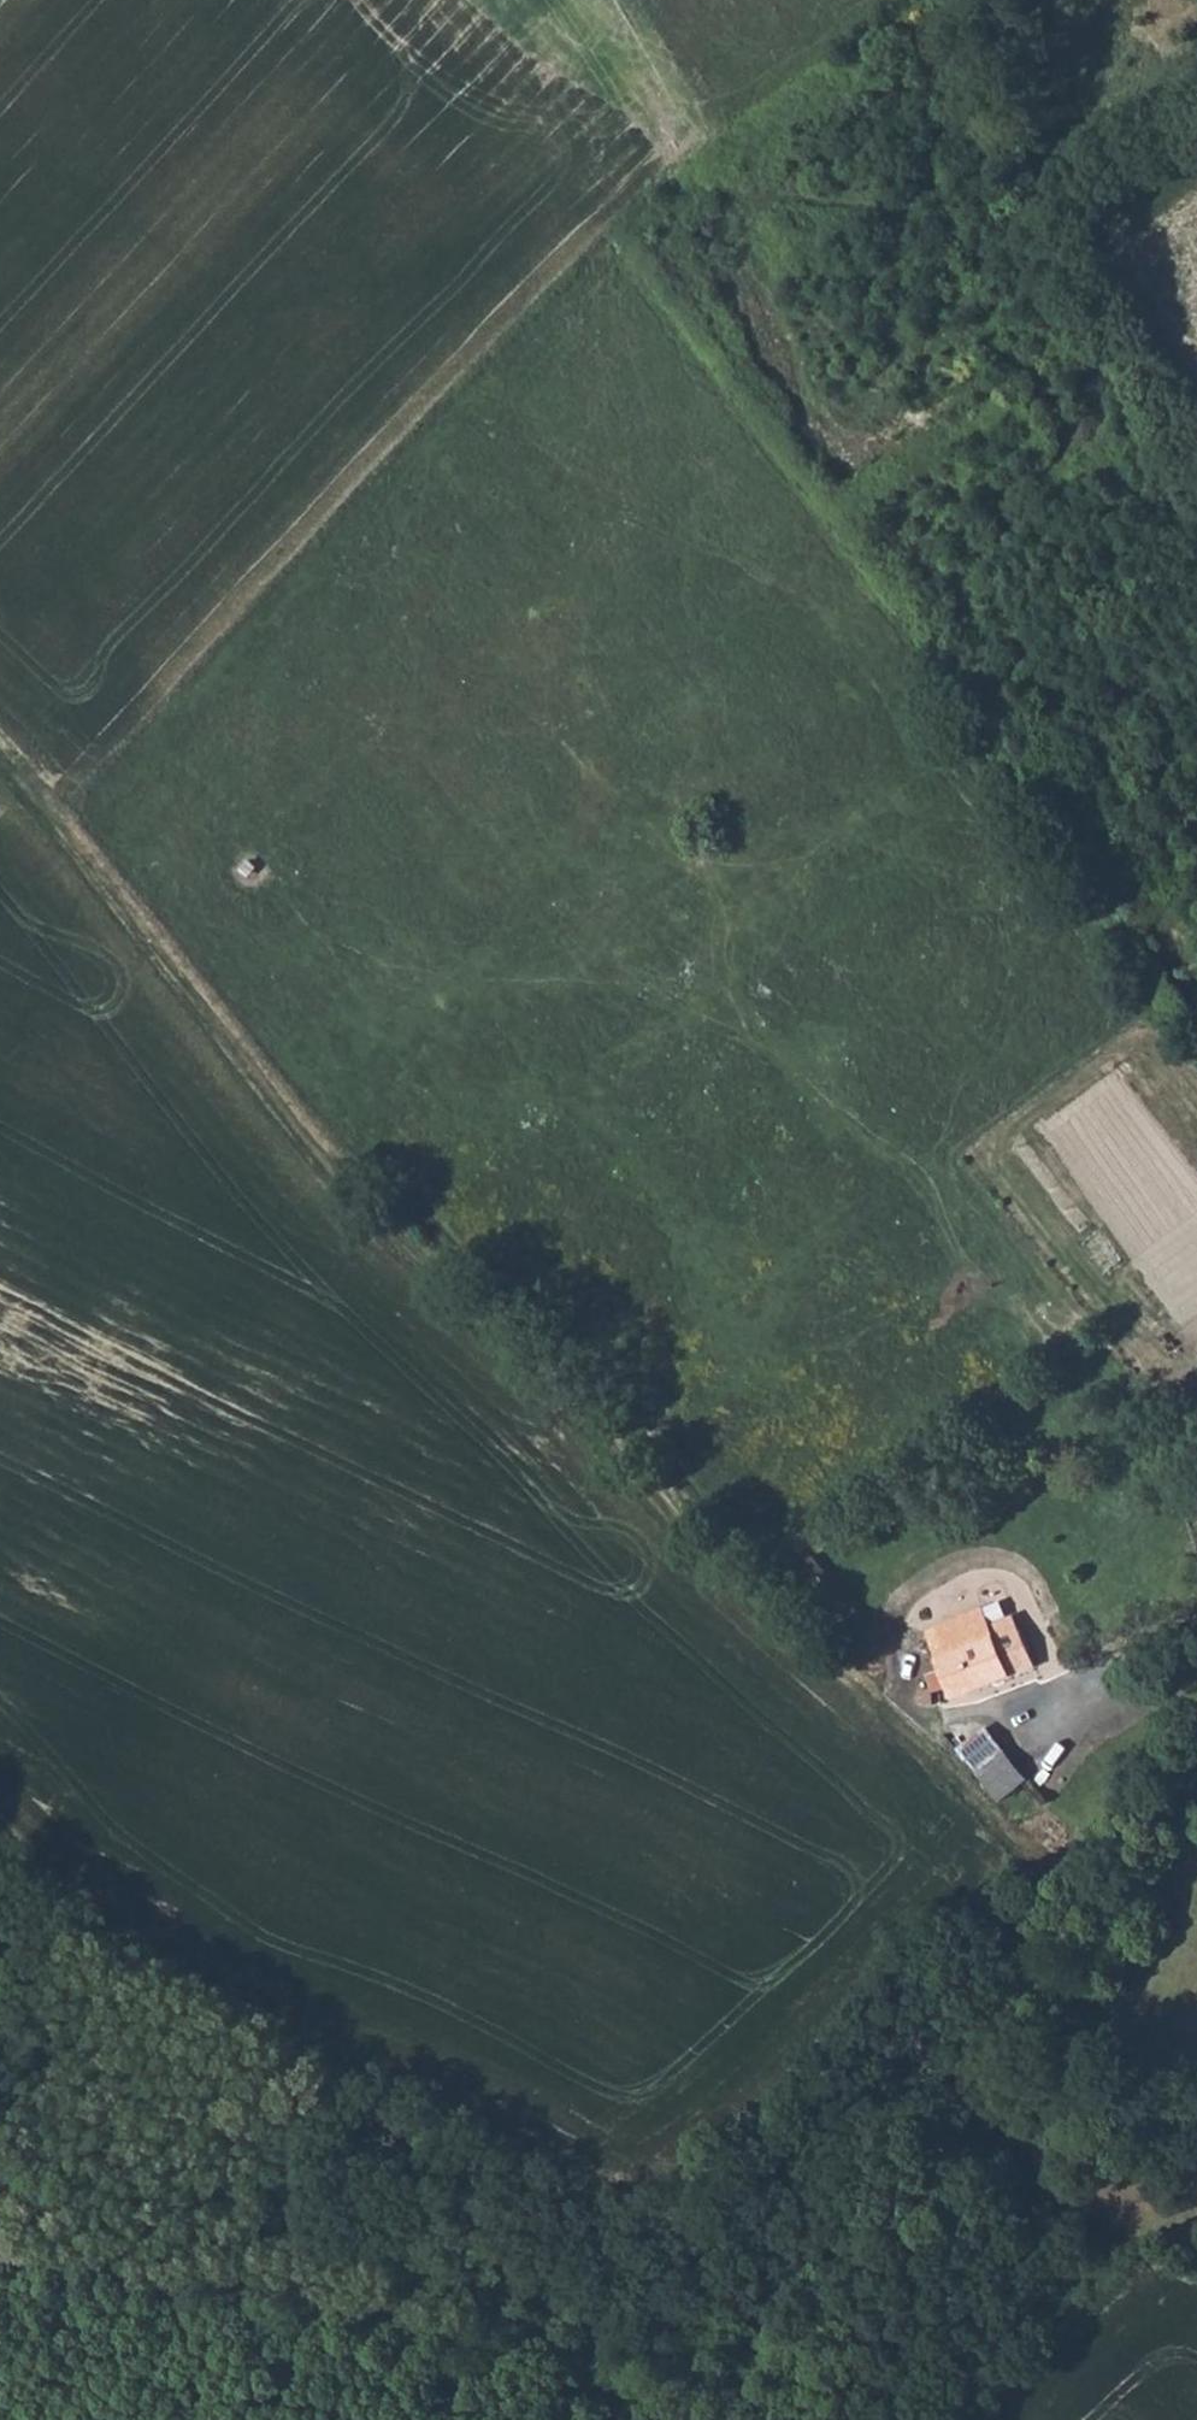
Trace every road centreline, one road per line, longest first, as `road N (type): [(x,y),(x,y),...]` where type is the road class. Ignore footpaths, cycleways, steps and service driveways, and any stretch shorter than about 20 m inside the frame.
road 1 (track): [(0,762),(325,1165),(1048,1886)]
road 2 (track): [(962,0),(1167,405),(1196,449)]

